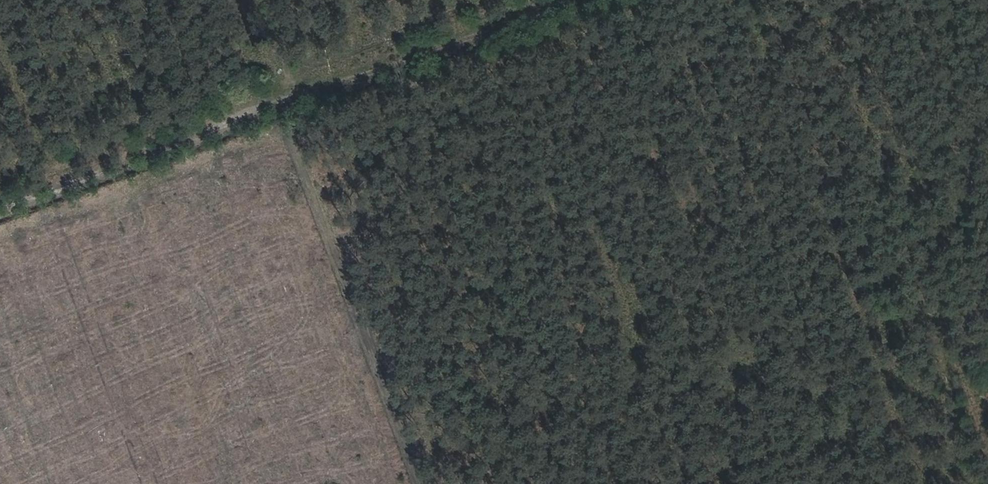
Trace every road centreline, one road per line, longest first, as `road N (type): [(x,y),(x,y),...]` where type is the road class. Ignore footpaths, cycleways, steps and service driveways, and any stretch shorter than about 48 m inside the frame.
road 1 (track): [(0,208),(570,0)]
road 2 (track): [(420,483),(281,106)]

